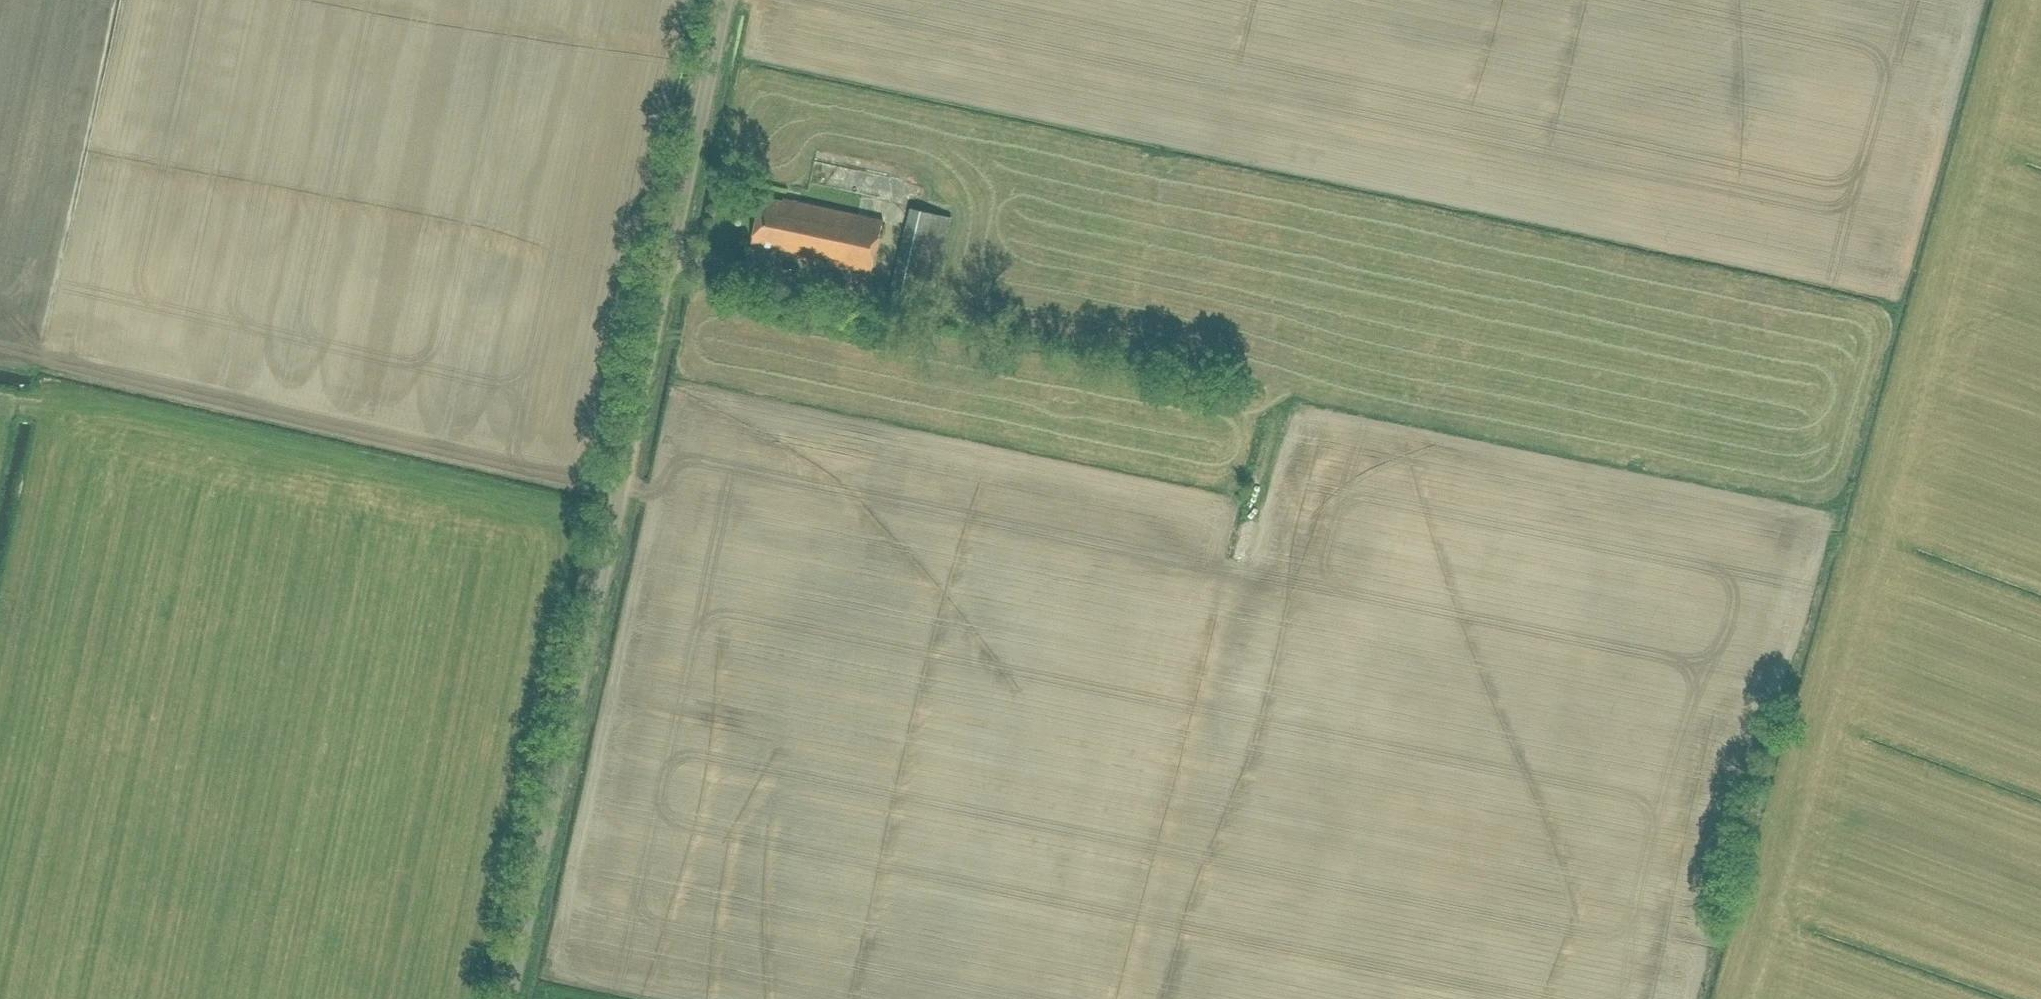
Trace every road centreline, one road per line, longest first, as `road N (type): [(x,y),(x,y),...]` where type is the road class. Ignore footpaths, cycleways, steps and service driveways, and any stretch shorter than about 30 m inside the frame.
road 1 (unclassified): [(507,998),(724,0)]

